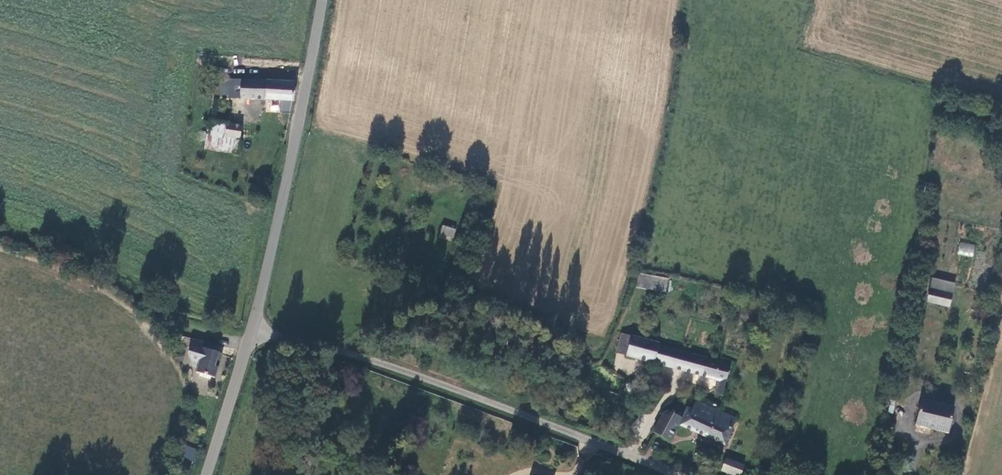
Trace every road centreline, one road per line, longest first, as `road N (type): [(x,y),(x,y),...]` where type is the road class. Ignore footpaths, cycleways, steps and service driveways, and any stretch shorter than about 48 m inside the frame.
road 1 (unclassified): [(249,337),(286,336),(377,363),(676,474)]
road 2 (tertiary): [(321,0),(249,337)]
road 3 (tertiary): [(249,337),(204,474)]

